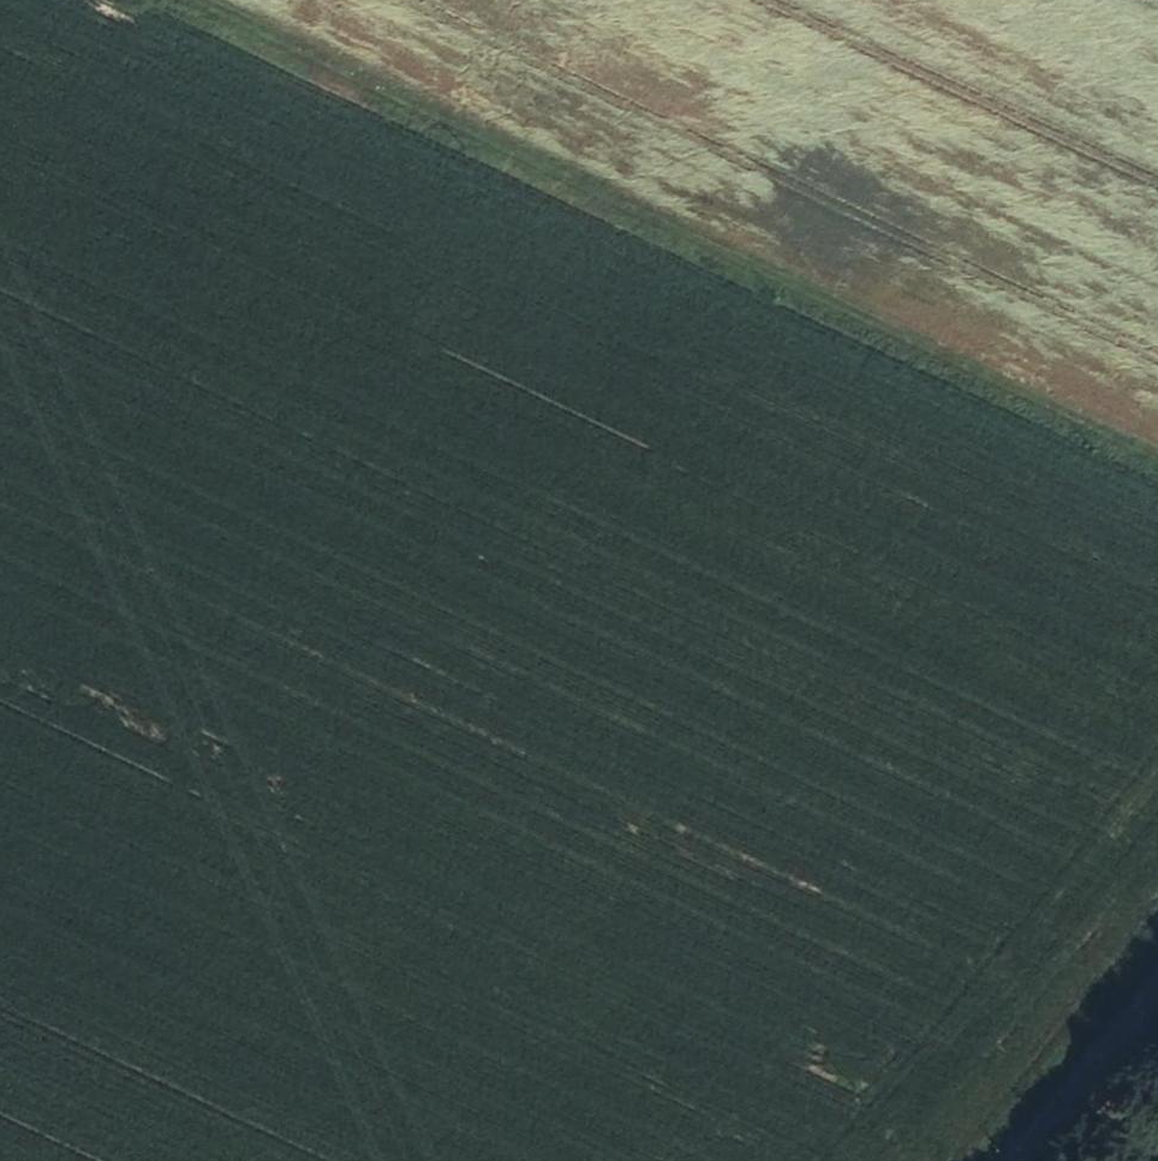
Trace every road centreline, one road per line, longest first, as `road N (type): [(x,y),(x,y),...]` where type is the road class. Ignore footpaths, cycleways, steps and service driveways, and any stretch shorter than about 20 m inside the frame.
road 1 (track): [(1157,469),(165,0)]
road 2 (tertiary): [(1004,1160),(1157,977)]

